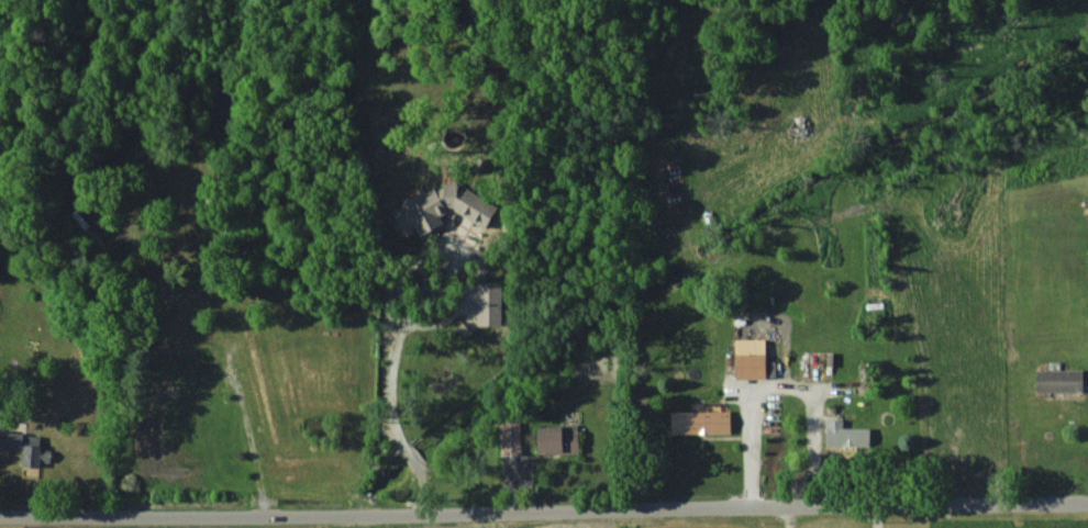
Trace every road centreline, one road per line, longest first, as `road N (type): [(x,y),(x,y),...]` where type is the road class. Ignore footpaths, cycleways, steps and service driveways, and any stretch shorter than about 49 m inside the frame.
road 1 (tertiary): [(1087,507),(746,503),(643,526),(0,516)]

